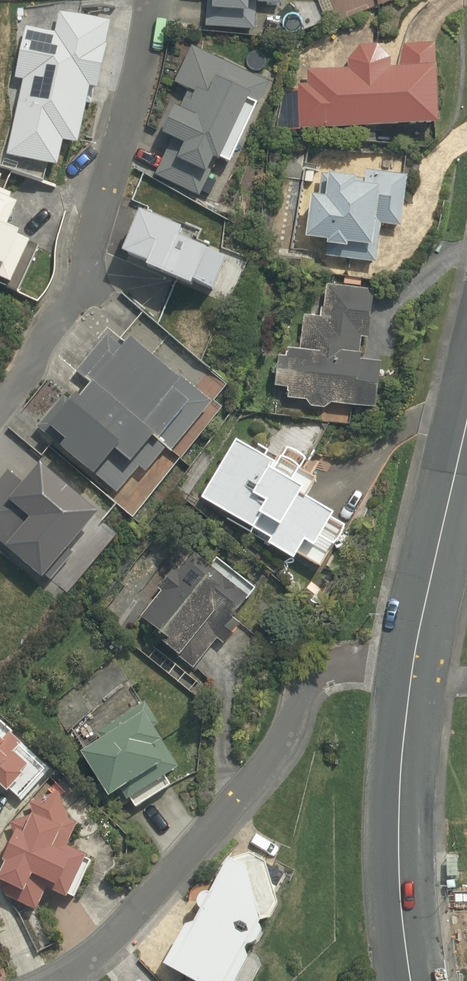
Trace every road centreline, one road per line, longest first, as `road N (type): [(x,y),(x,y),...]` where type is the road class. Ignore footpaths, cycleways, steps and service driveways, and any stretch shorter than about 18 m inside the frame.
road 1 (tertiary): [(412,980),(397,848),(409,668),(466,426)]

